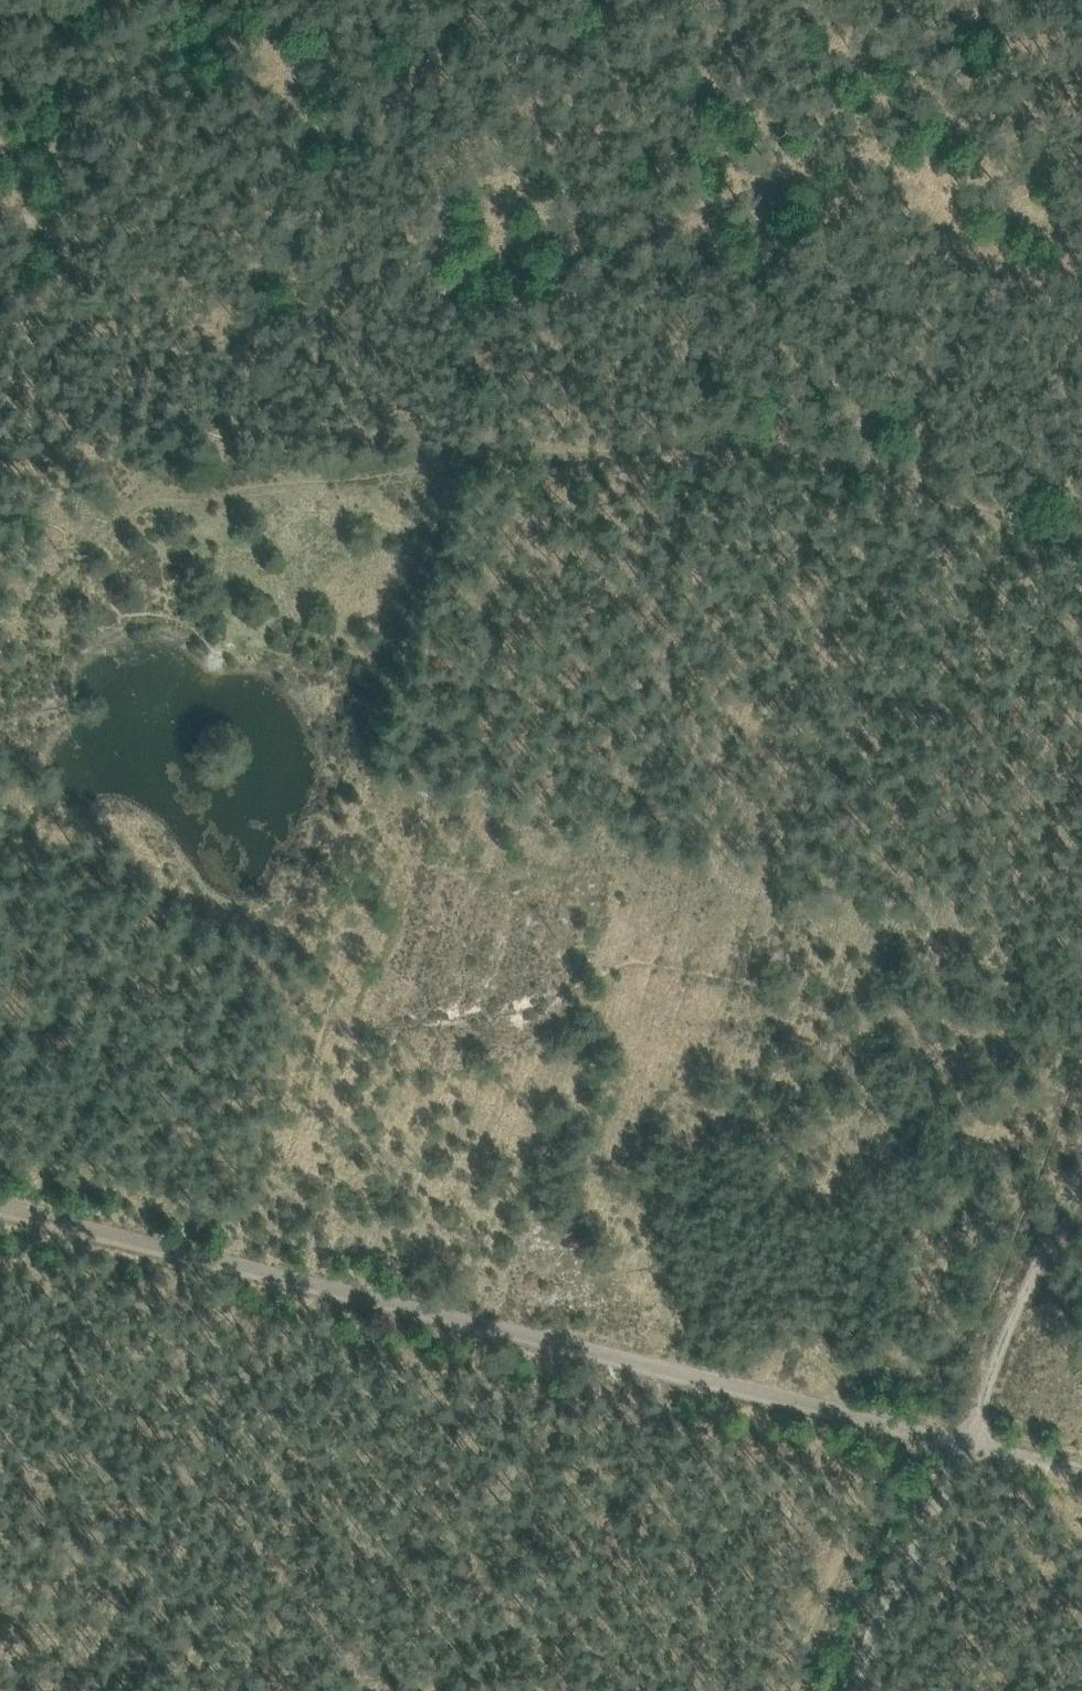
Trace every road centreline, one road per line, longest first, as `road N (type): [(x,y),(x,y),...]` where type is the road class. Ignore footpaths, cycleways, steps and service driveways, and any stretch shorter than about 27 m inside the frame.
road 1 (track): [(0,1215),(1081,1480)]
road 2 (track): [(866,1690),(984,1456),(1081,1209)]

